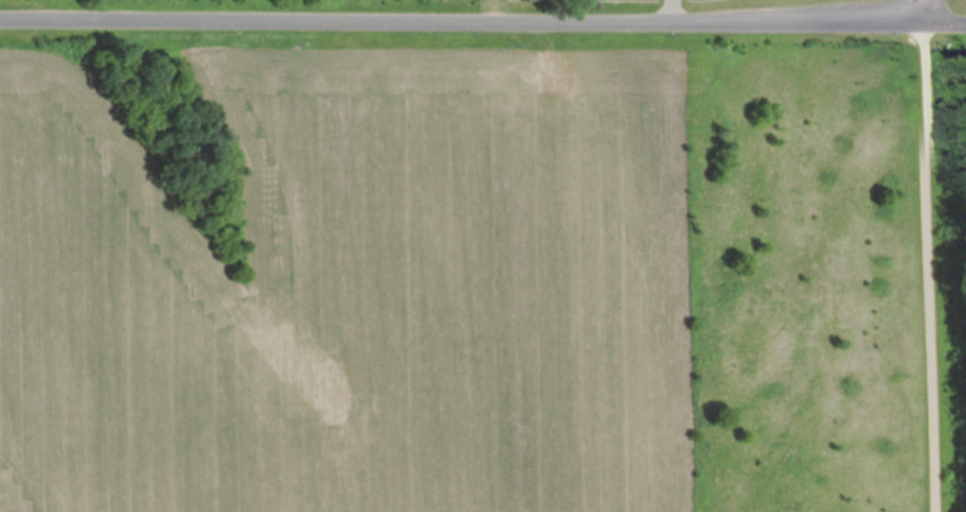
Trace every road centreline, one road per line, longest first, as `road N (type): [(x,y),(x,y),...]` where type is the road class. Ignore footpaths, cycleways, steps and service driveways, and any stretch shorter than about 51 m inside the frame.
road 1 (residential): [(0,19),(965,24)]

